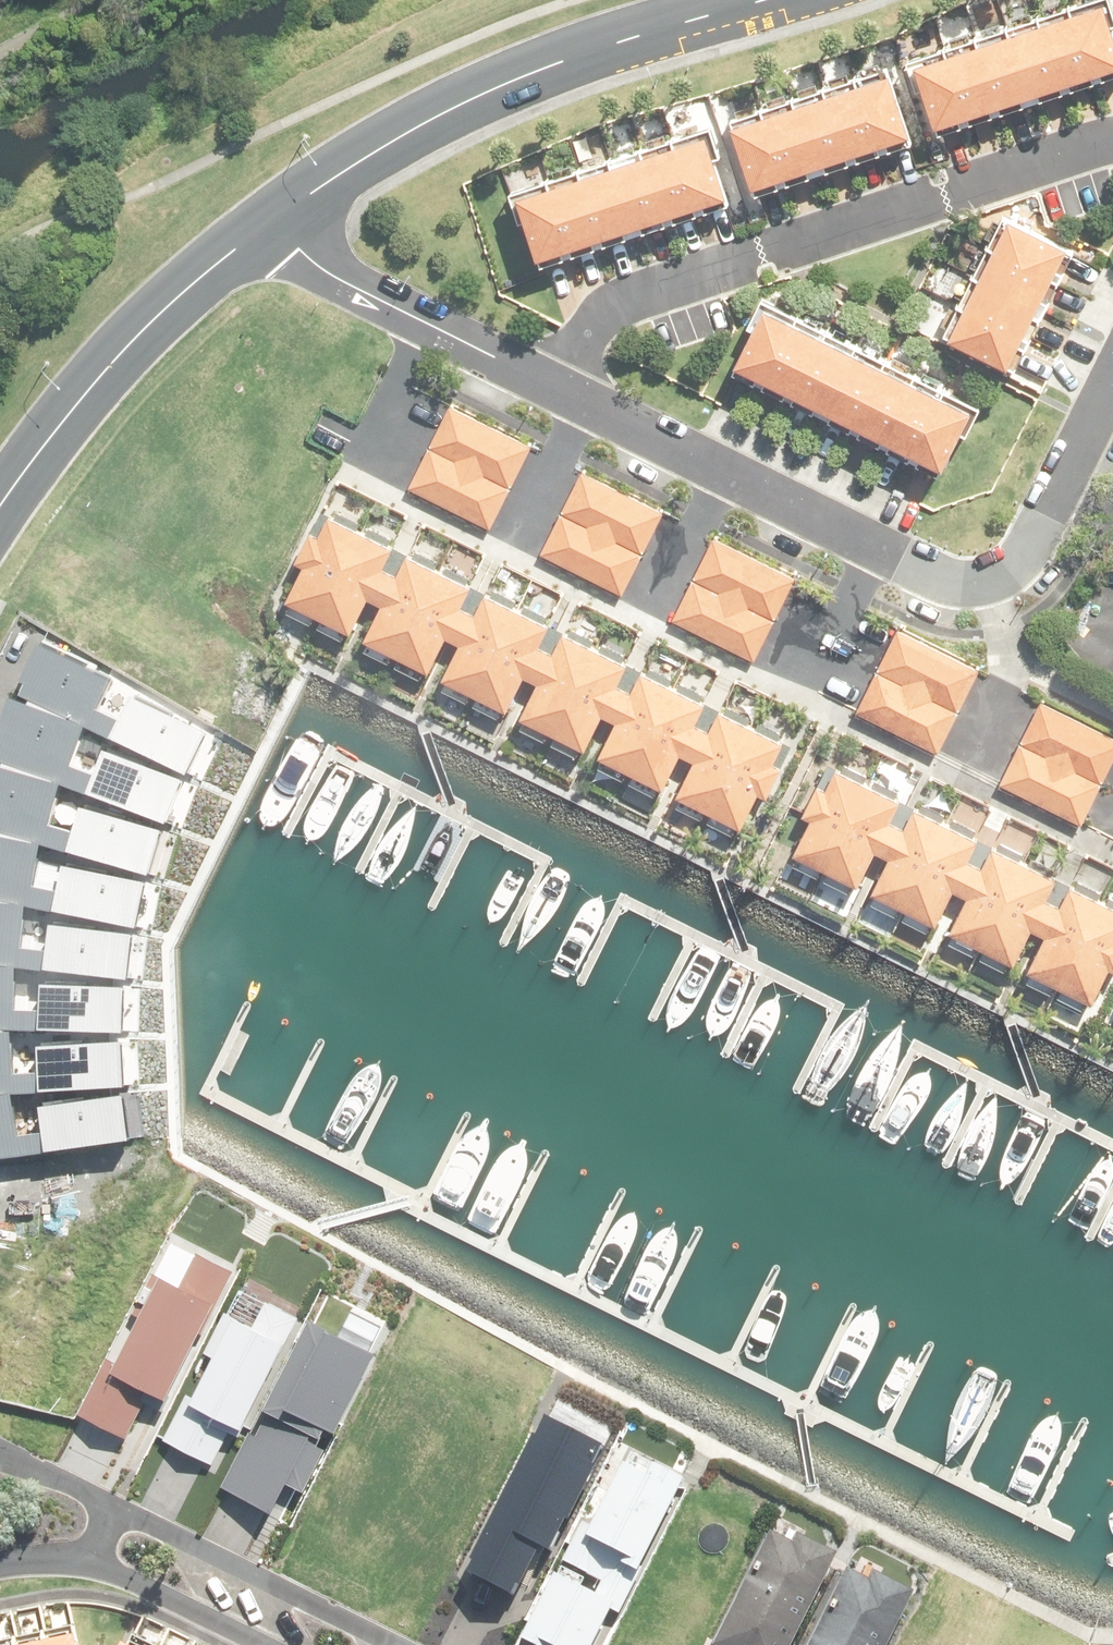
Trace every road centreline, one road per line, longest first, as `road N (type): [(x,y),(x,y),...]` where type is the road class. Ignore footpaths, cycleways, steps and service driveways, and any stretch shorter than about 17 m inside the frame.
road 1 (residential): [(1112,382),(1032,546),(986,581),(948,581),(907,566),(558,389)]
road 2 (residential): [(558,389),(604,310),(1112,147)]
road 3 (unclassified): [(762,0),(514,80),(441,114),(269,222)]
road 4 (unclassified): [(269,222),(102,374),(0,508)]
road 5 (residential): [(558,389),(345,283),(269,222)]
road 6 (residential): [(114,1507),(394,1644)]
road 7 (residential): [(265,1644),(89,1560)]
road 8 (residential): [(0,1456),(114,1507)]

